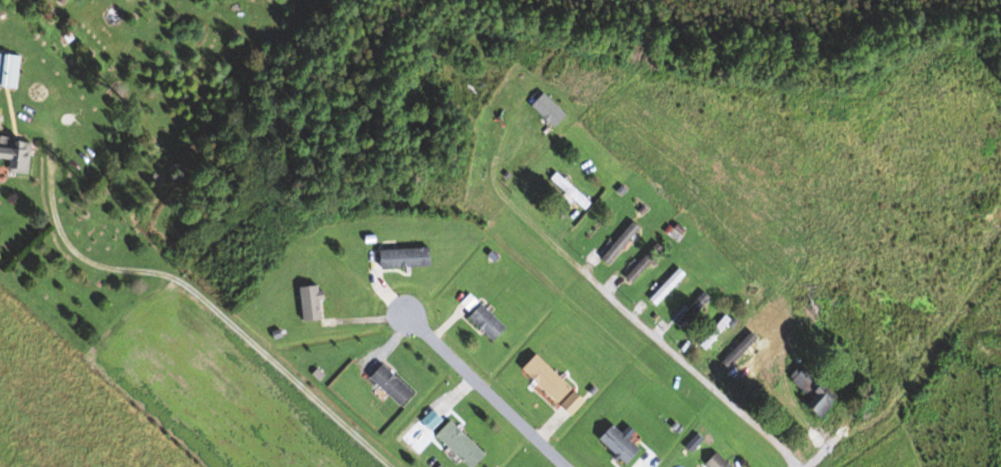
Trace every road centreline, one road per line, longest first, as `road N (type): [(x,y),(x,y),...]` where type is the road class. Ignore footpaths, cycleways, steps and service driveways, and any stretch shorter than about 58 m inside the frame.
road 1 (residential): [(487,170),(500,197),(798,466)]
road 2 (residential): [(401,310),(566,466)]

